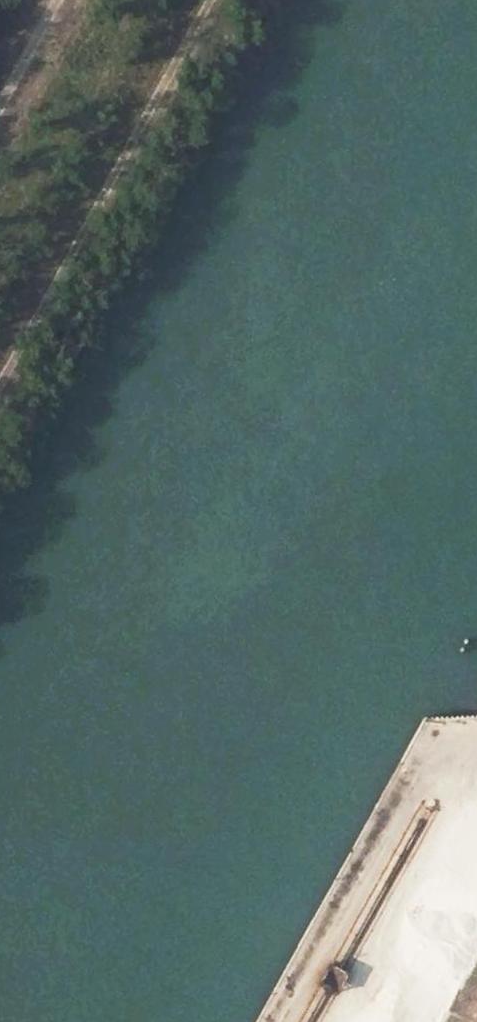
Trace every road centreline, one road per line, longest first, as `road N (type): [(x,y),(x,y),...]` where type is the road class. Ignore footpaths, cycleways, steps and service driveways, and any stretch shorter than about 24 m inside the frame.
road 1 (track): [(0,388),(209,0)]
road 2 (track): [(283,1021),(430,761),(476,758)]

